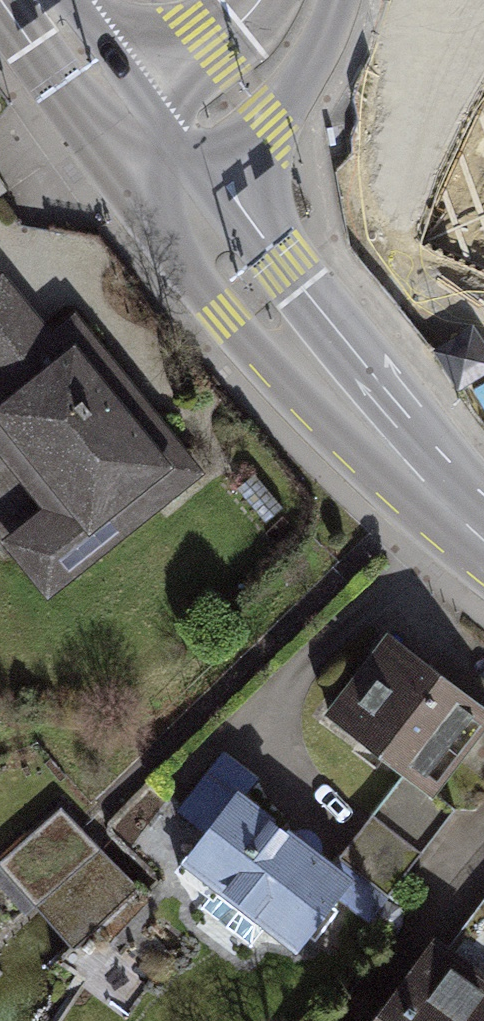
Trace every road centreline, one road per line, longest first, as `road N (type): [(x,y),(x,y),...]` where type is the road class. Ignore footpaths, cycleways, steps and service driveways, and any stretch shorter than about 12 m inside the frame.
road 1 (primary): [(483,540),(368,426),(251,295),(147,150)]
road 2 (secondary): [(305,0),(243,91),(147,150)]
road 3 (primary): [(147,150),(38,0)]

